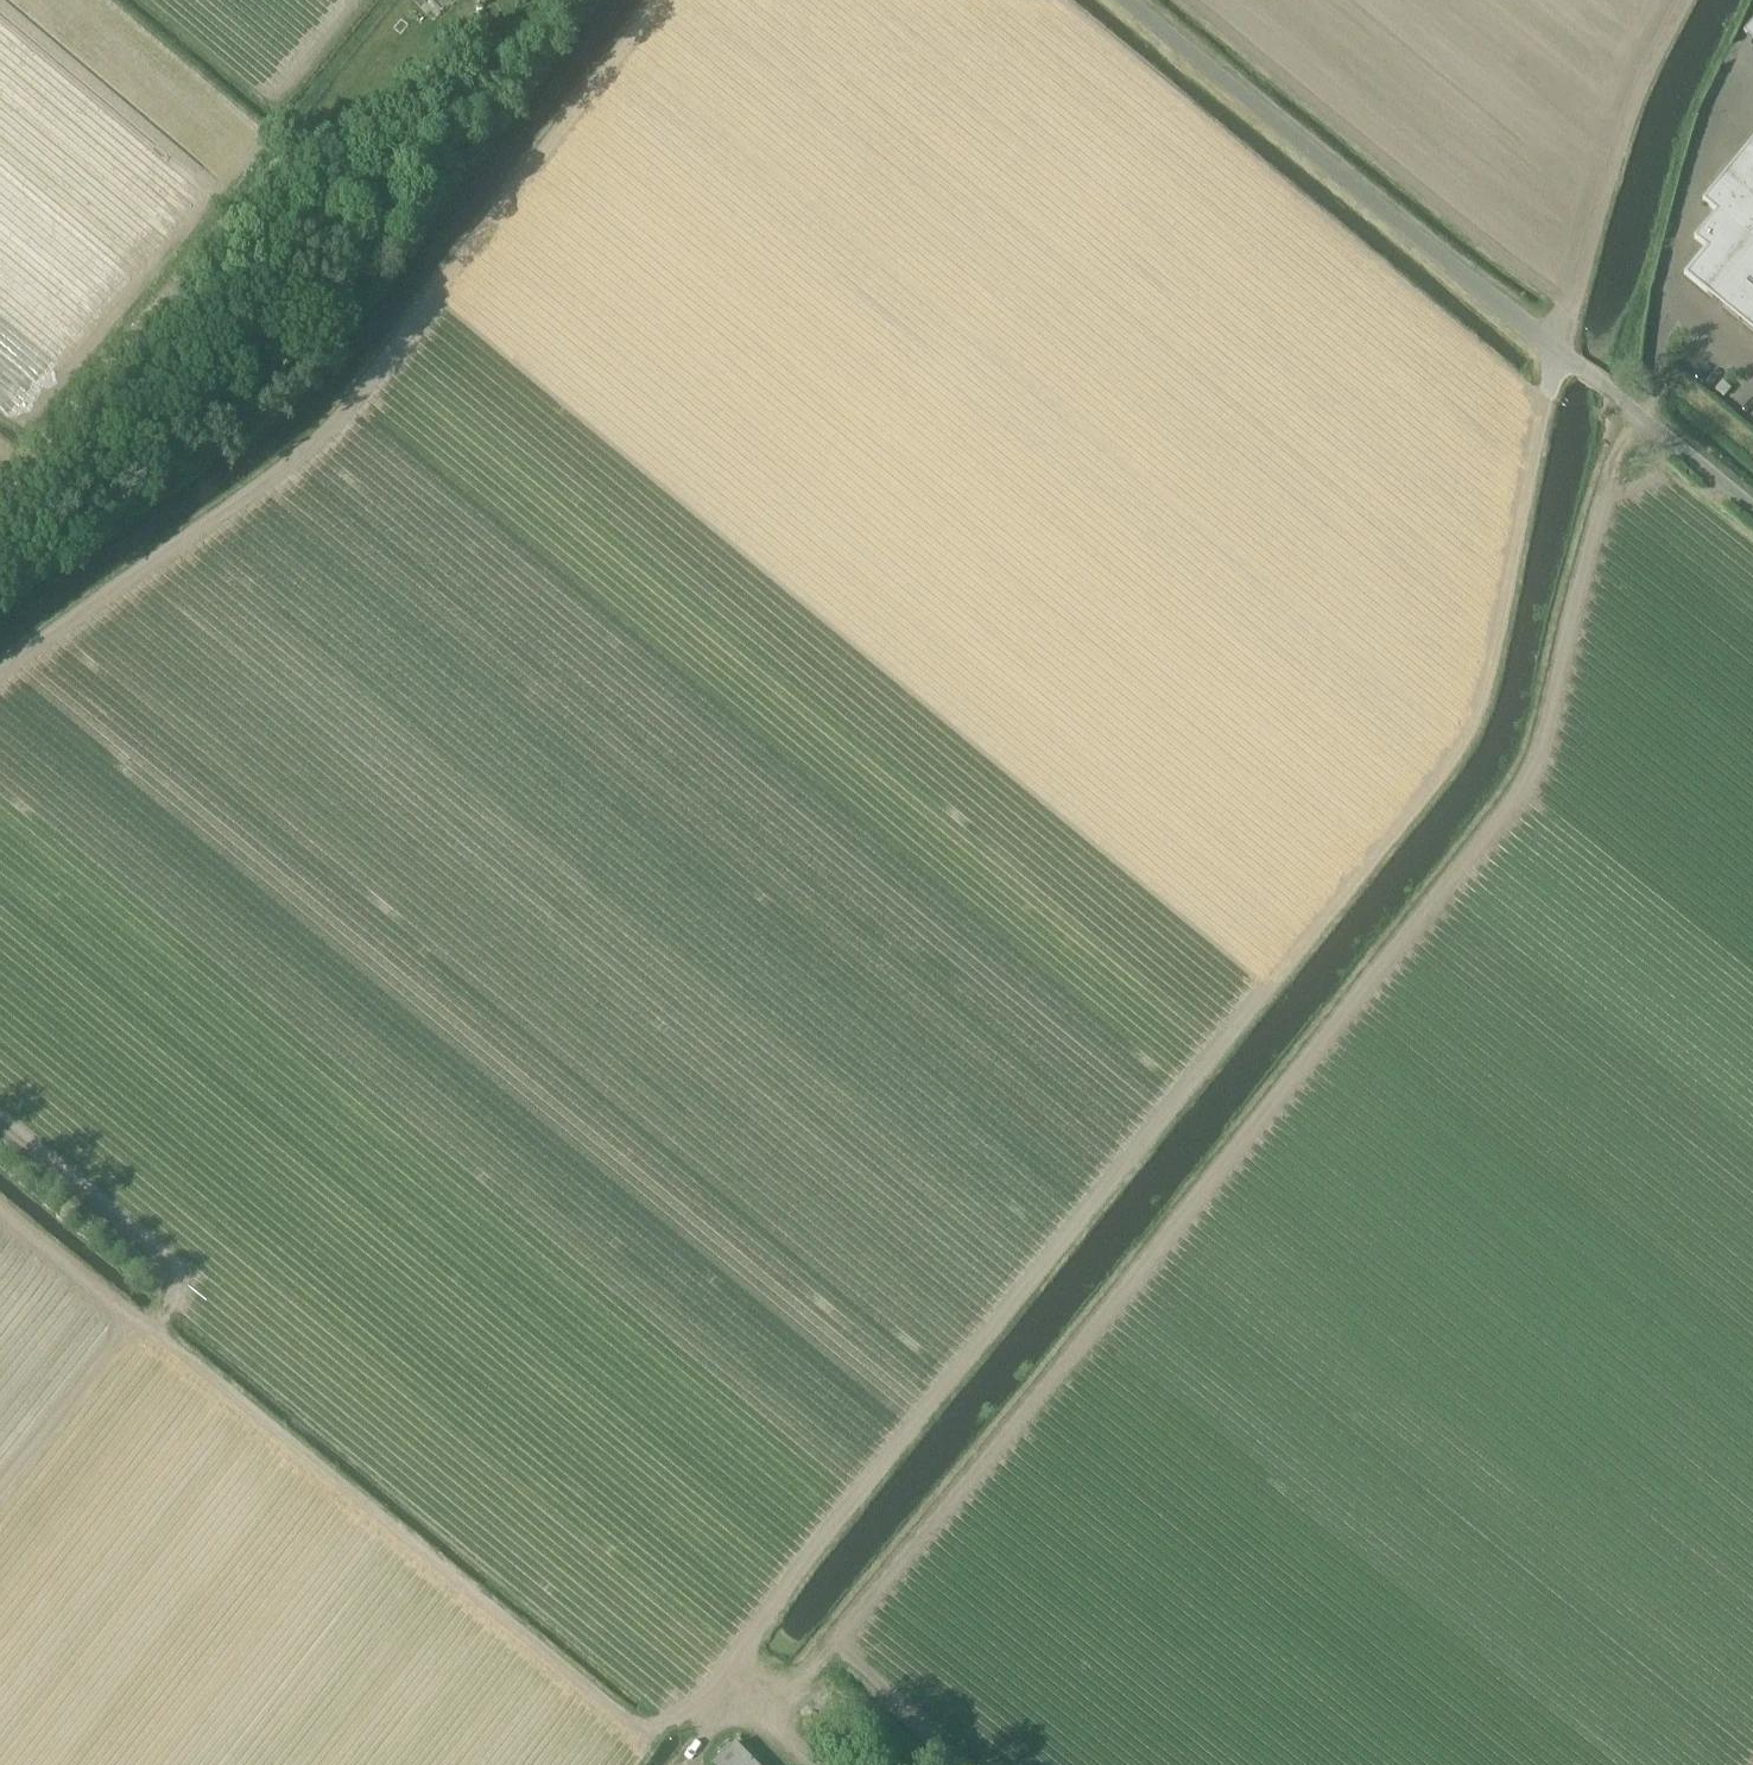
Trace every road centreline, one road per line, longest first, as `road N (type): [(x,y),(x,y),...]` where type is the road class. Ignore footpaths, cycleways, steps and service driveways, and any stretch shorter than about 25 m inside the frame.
road 1 (track): [(708,1714),(1472,729),(1558,352)]
road 2 (track): [(0,1516),(183,1297),(689,1719),(757,1713),(810,1764)]

